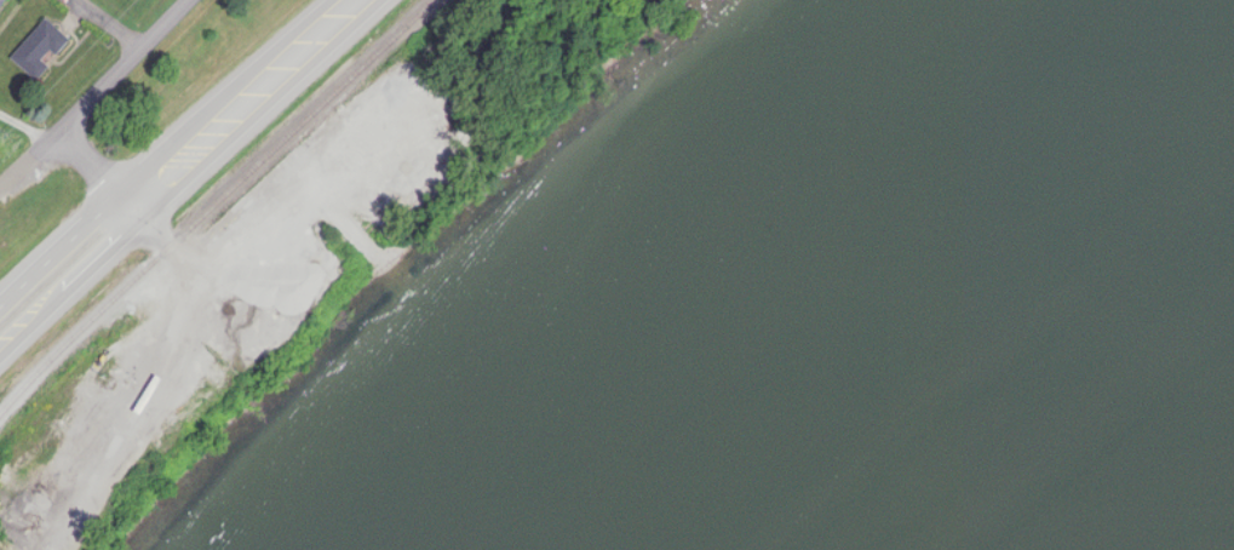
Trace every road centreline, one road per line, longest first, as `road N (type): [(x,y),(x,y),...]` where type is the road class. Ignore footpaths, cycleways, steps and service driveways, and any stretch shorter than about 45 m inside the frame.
road 1 (primary): [(130,205),(359,0)]
road 2 (residential): [(0,192),(192,0)]
road 3 (primary): [(0,340),(130,205)]
road 4 (primary): [(130,205),(68,234),(0,298)]
road 5 (residential): [(0,116),(130,205)]

